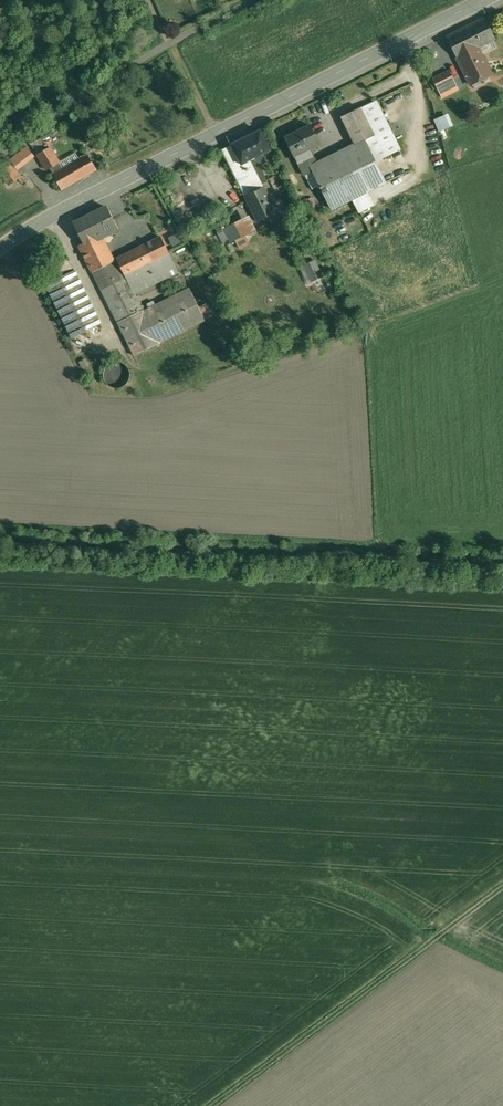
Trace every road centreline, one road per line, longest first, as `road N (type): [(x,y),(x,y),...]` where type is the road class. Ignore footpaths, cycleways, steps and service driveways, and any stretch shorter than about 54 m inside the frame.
road 1 (tertiary): [(483,0),(0,248)]

